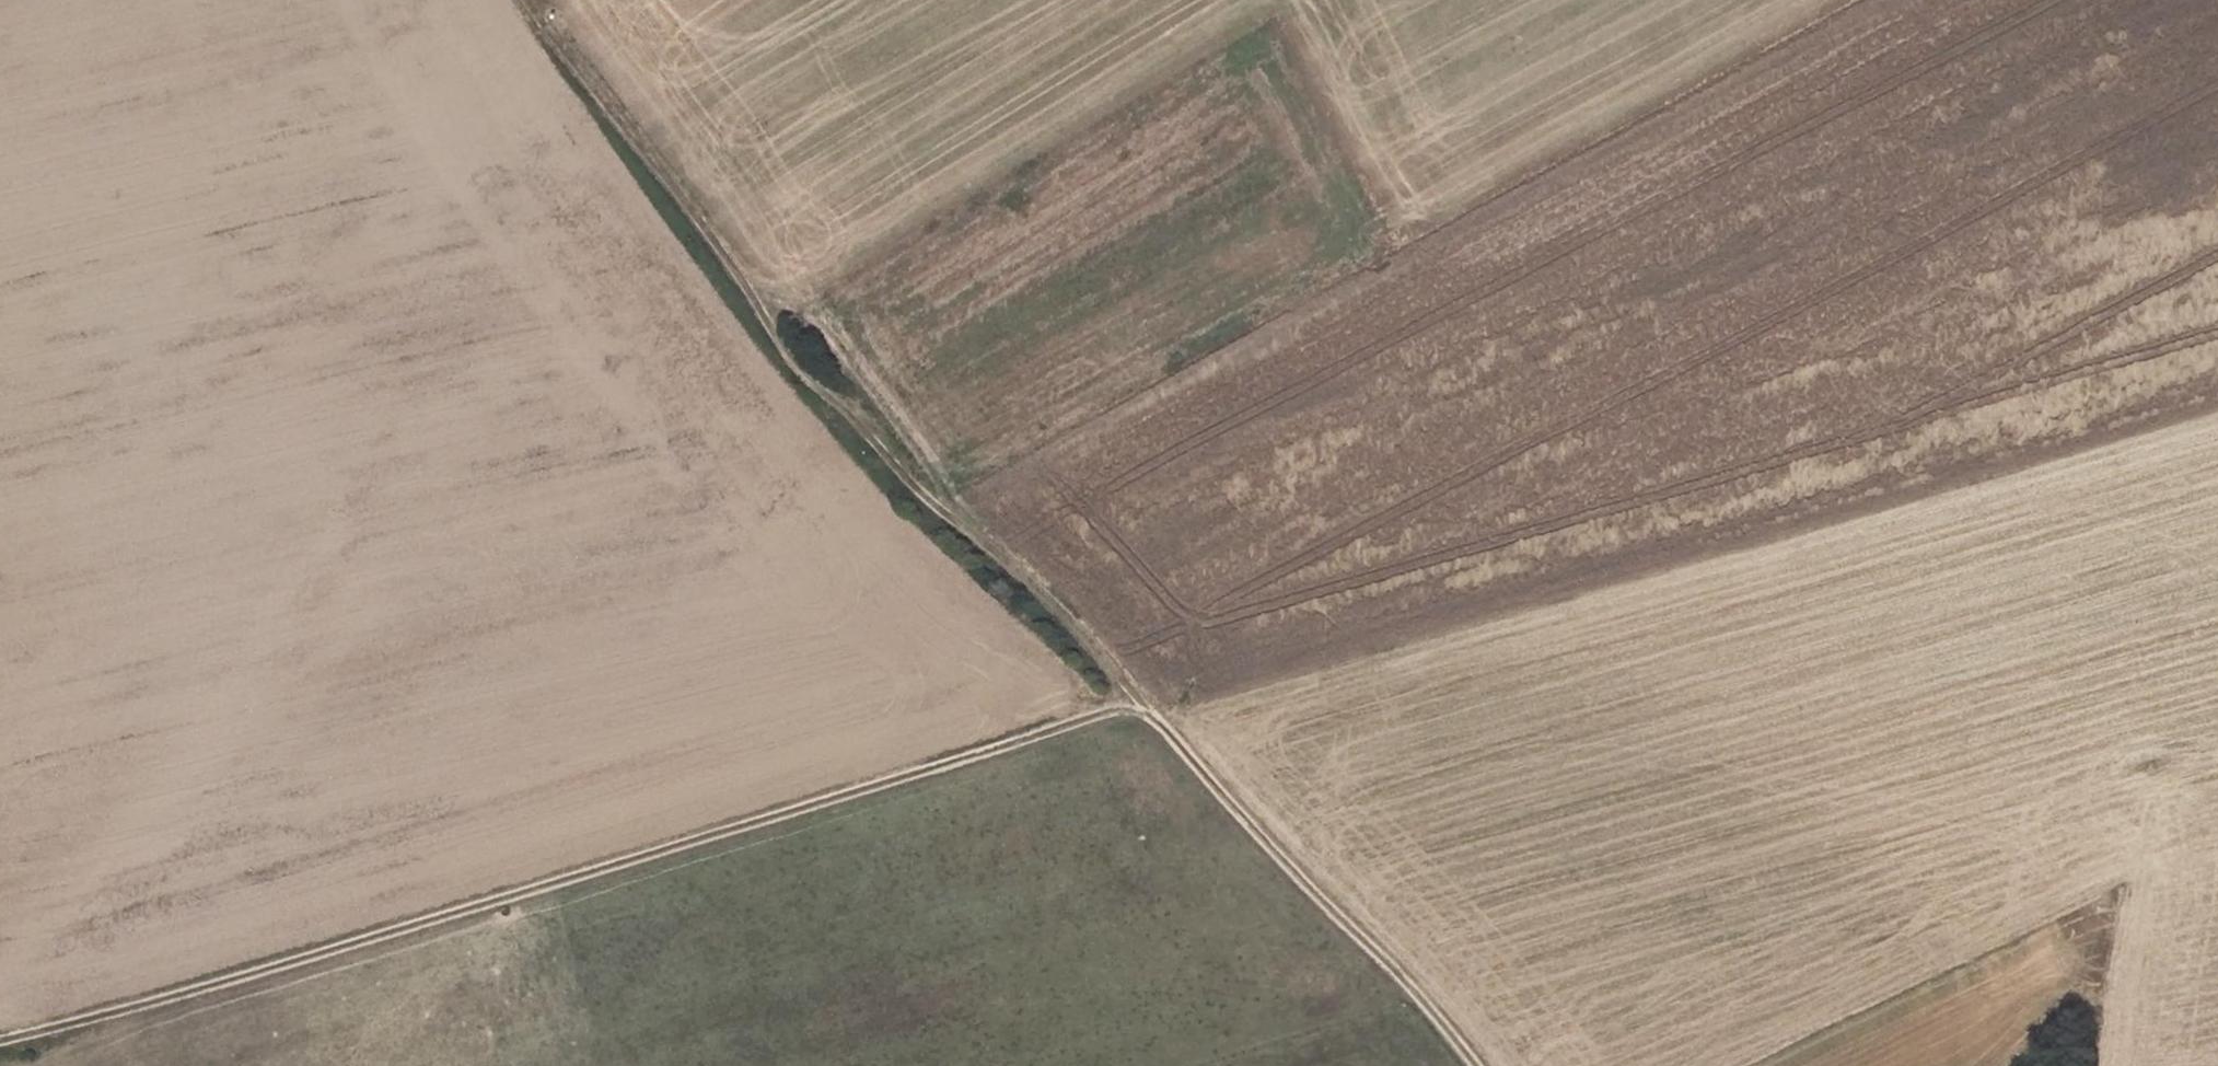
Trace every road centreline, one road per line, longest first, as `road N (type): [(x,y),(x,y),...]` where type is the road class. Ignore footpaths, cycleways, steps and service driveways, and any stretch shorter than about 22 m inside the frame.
road 1 (track): [(521,0),(780,339),(910,481),(1150,717),(1457,1065)]
road 2 (track): [(0,1041),(1107,717),(1150,717)]

